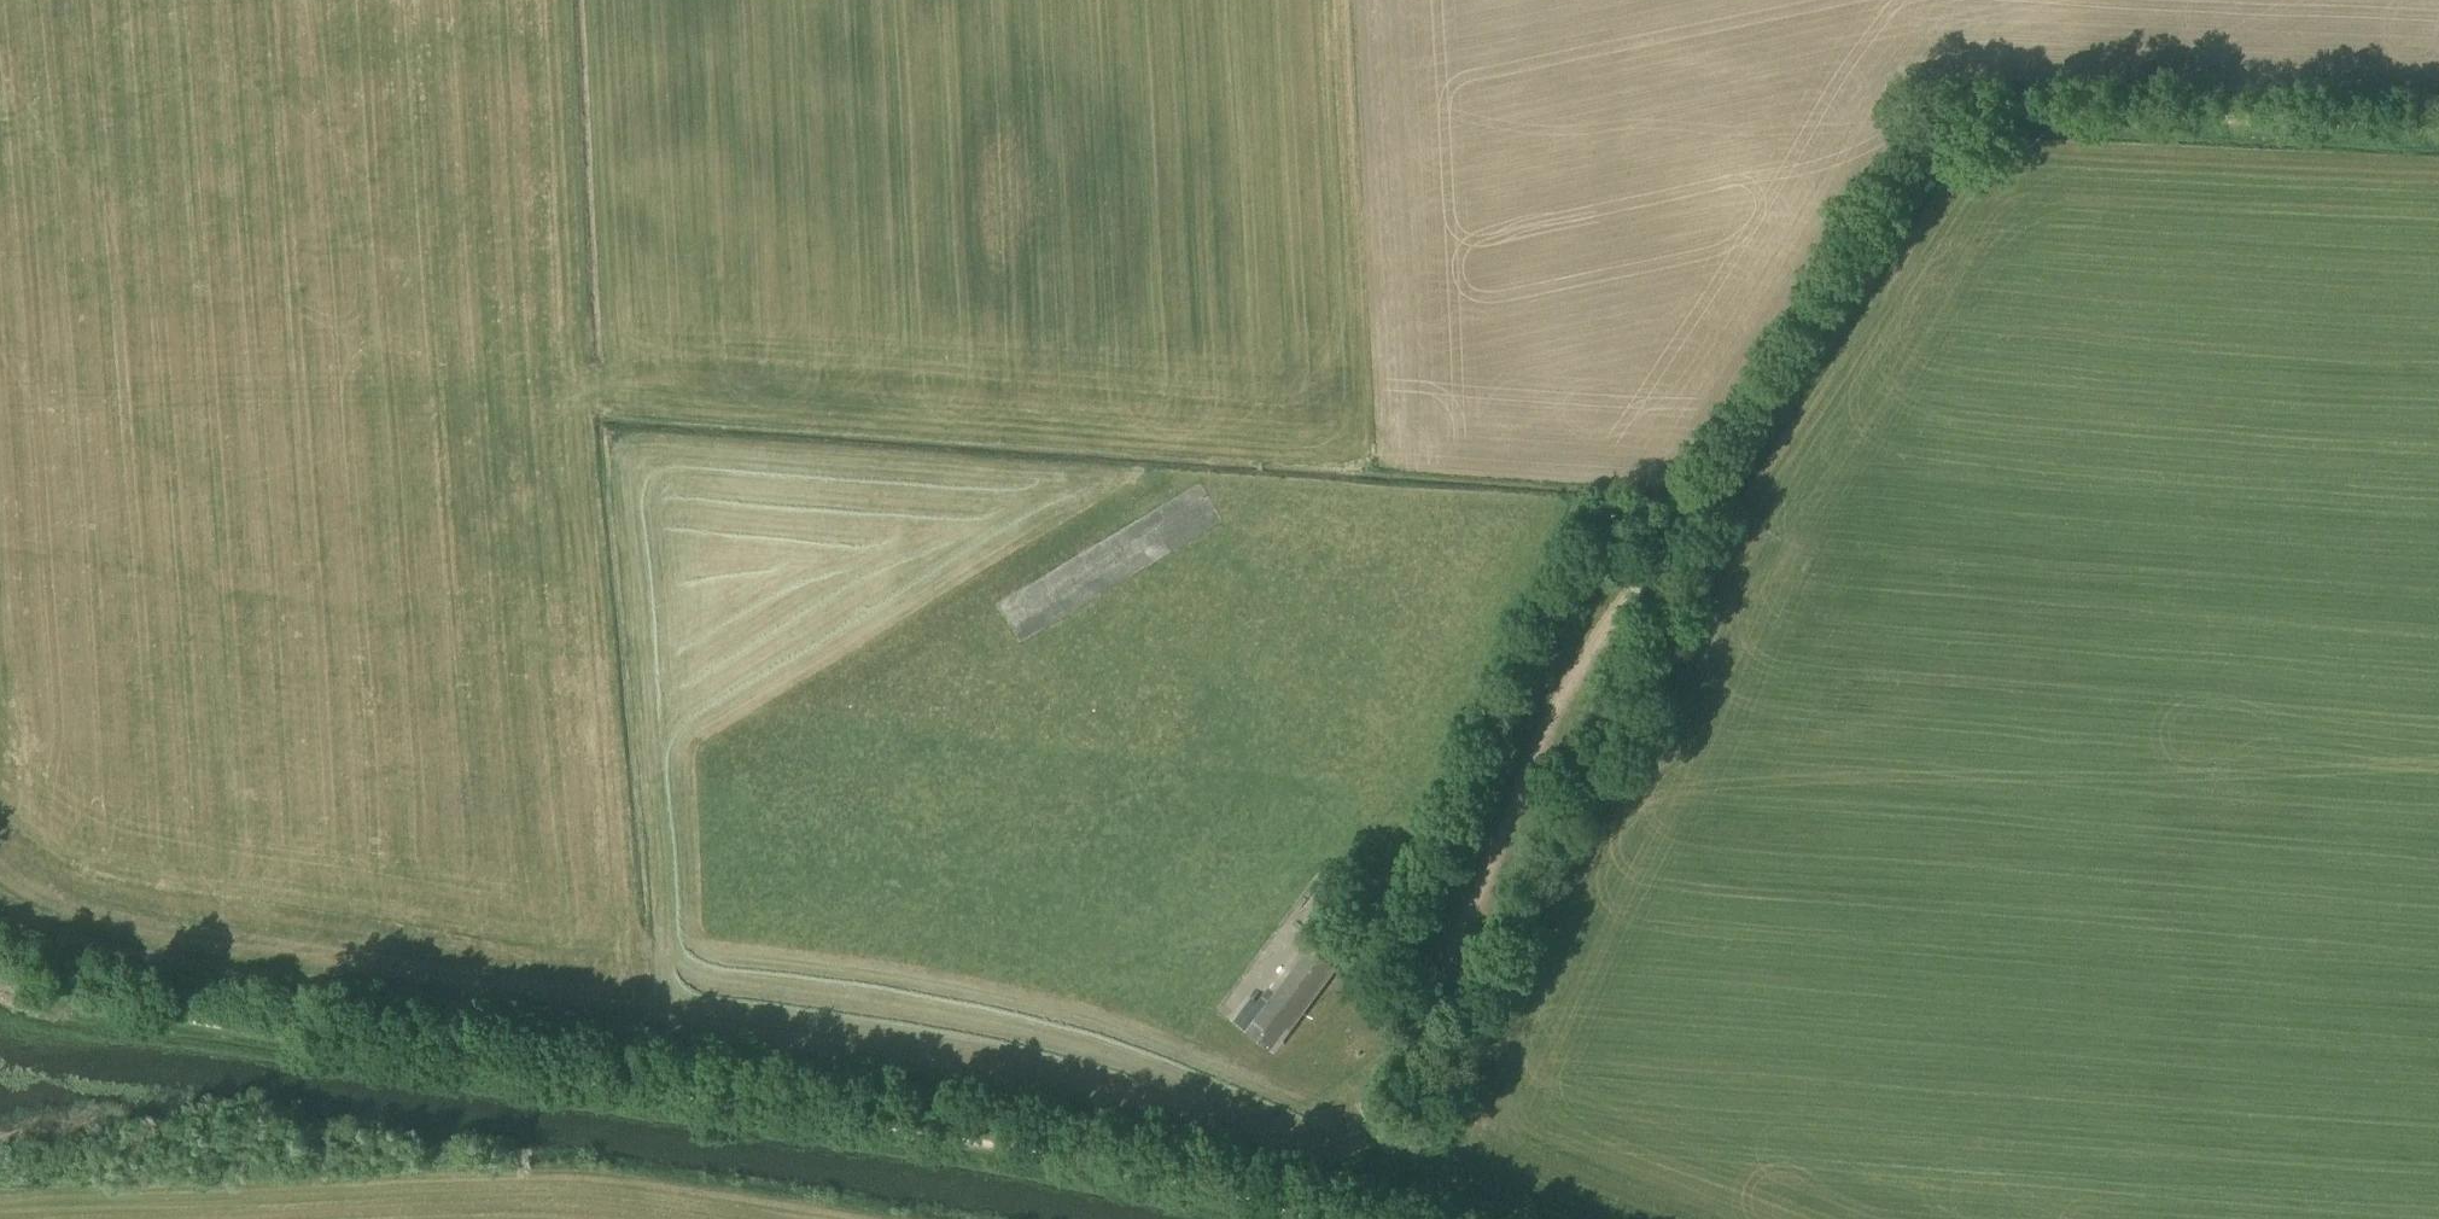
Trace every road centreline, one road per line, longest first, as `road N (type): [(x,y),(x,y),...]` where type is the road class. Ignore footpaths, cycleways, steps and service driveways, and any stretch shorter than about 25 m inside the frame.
road 1 (track): [(2438,130),(2010,111),(1952,123),(1689,524),(1600,641),(1546,739),(1426,1015)]

